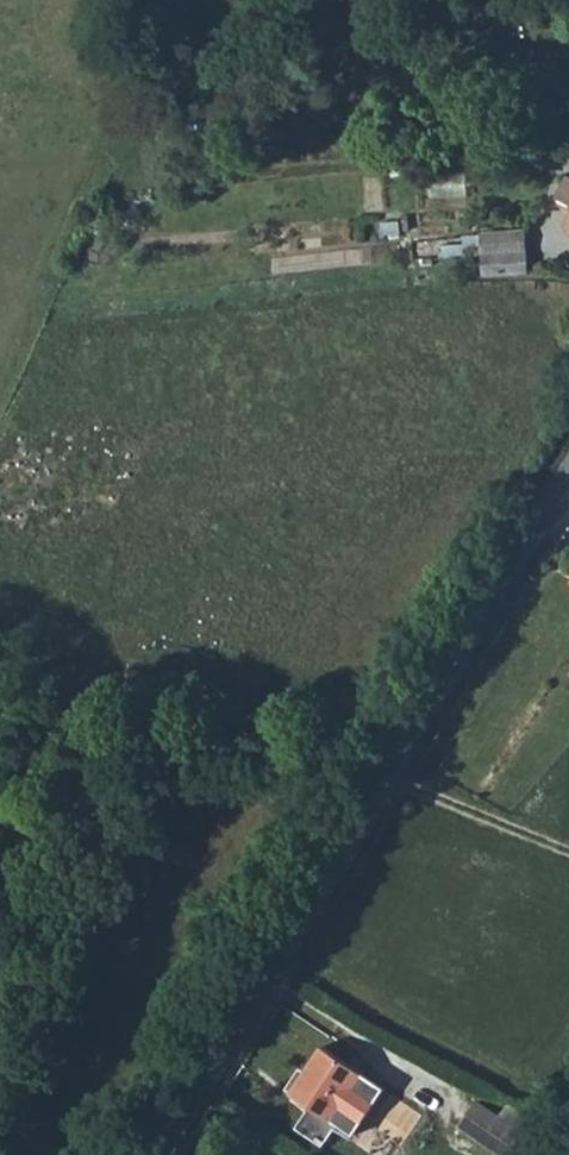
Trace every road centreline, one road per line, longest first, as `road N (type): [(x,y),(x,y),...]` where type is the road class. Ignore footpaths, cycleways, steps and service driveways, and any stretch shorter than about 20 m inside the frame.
road 1 (unclassified): [(165,1154),(403,781),(568,492)]
road 2 (track): [(403,781),(244,736),(133,738),(38,725),(0,697)]

